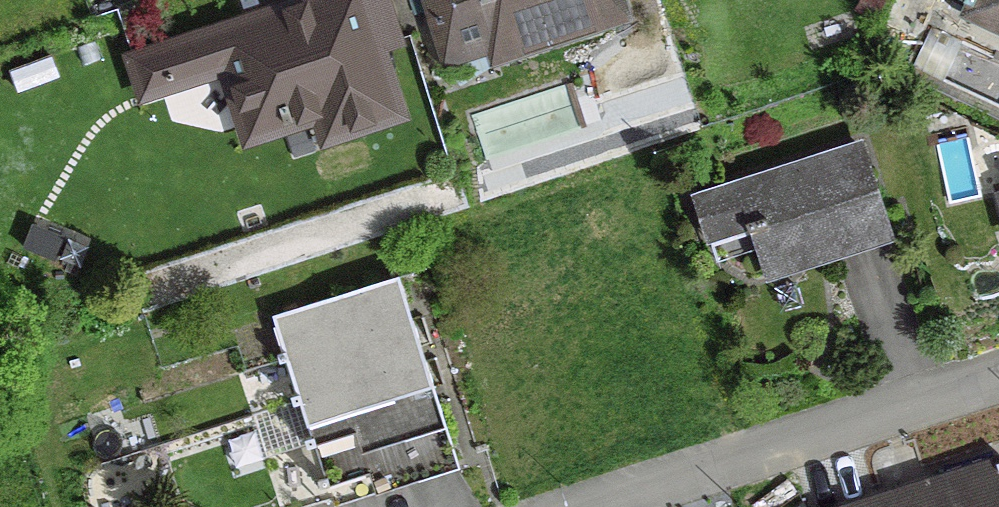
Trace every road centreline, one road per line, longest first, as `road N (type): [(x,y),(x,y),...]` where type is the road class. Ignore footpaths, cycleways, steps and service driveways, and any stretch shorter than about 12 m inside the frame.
road 1 (residential): [(580,506),(998,383)]

